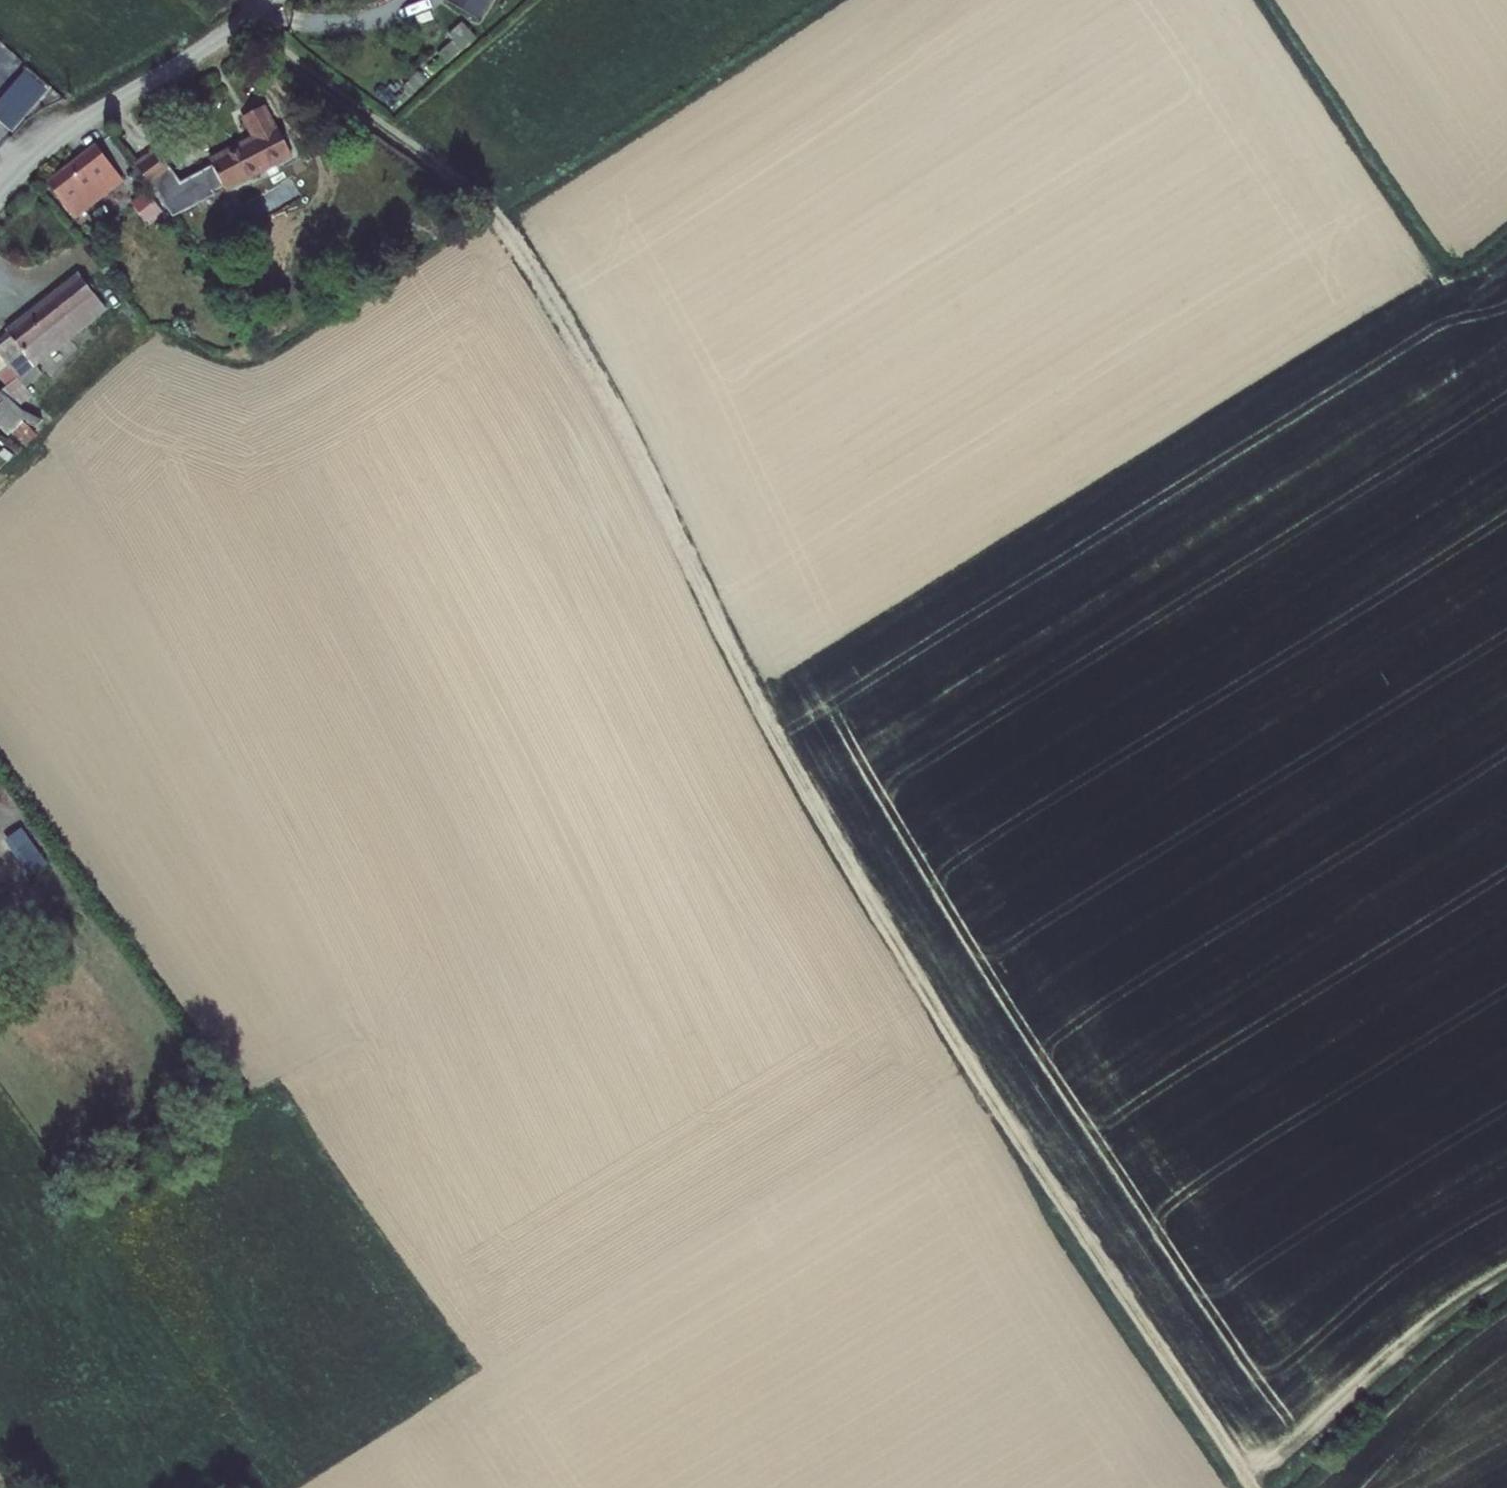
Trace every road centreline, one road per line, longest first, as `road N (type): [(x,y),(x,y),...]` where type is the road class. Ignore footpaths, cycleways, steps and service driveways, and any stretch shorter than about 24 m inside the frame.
road 1 (track): [(248,20),(517,243),(610,396),(722,625),(920,980),(1254,1487)]
road 2 (residential): [(0,197),(69,133),(277,0)]

